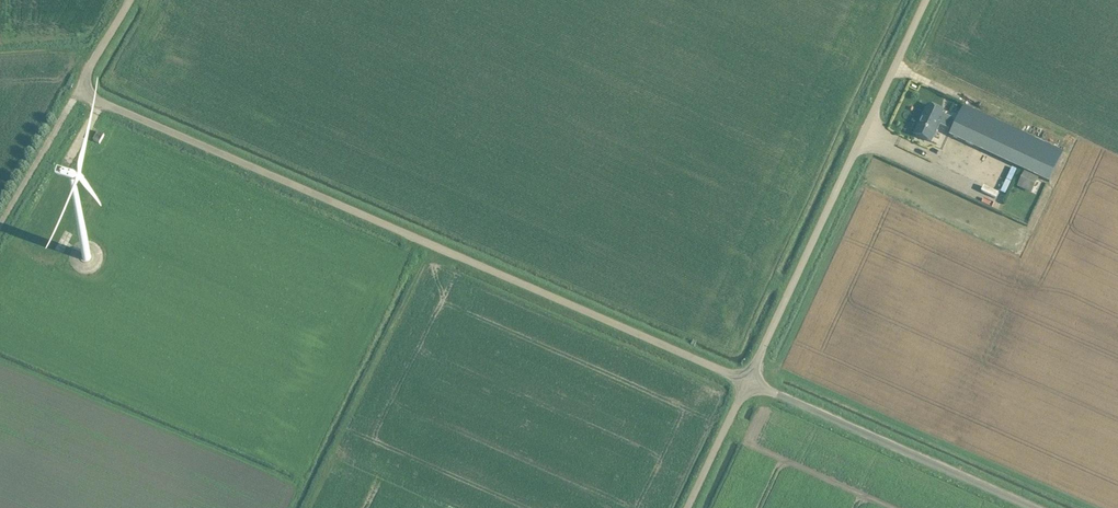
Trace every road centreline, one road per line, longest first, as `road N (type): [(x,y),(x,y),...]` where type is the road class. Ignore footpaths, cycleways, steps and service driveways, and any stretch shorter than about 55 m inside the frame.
road 1 (unclassified): [(747,384),(77,93),(128,0)]
road 2 (unclassified): [(747,384),(924,0)]
road 3 (unclassified): [(1030,507),(747,384)]
road 4 (unclassified): [(689,507),(747,384)]

